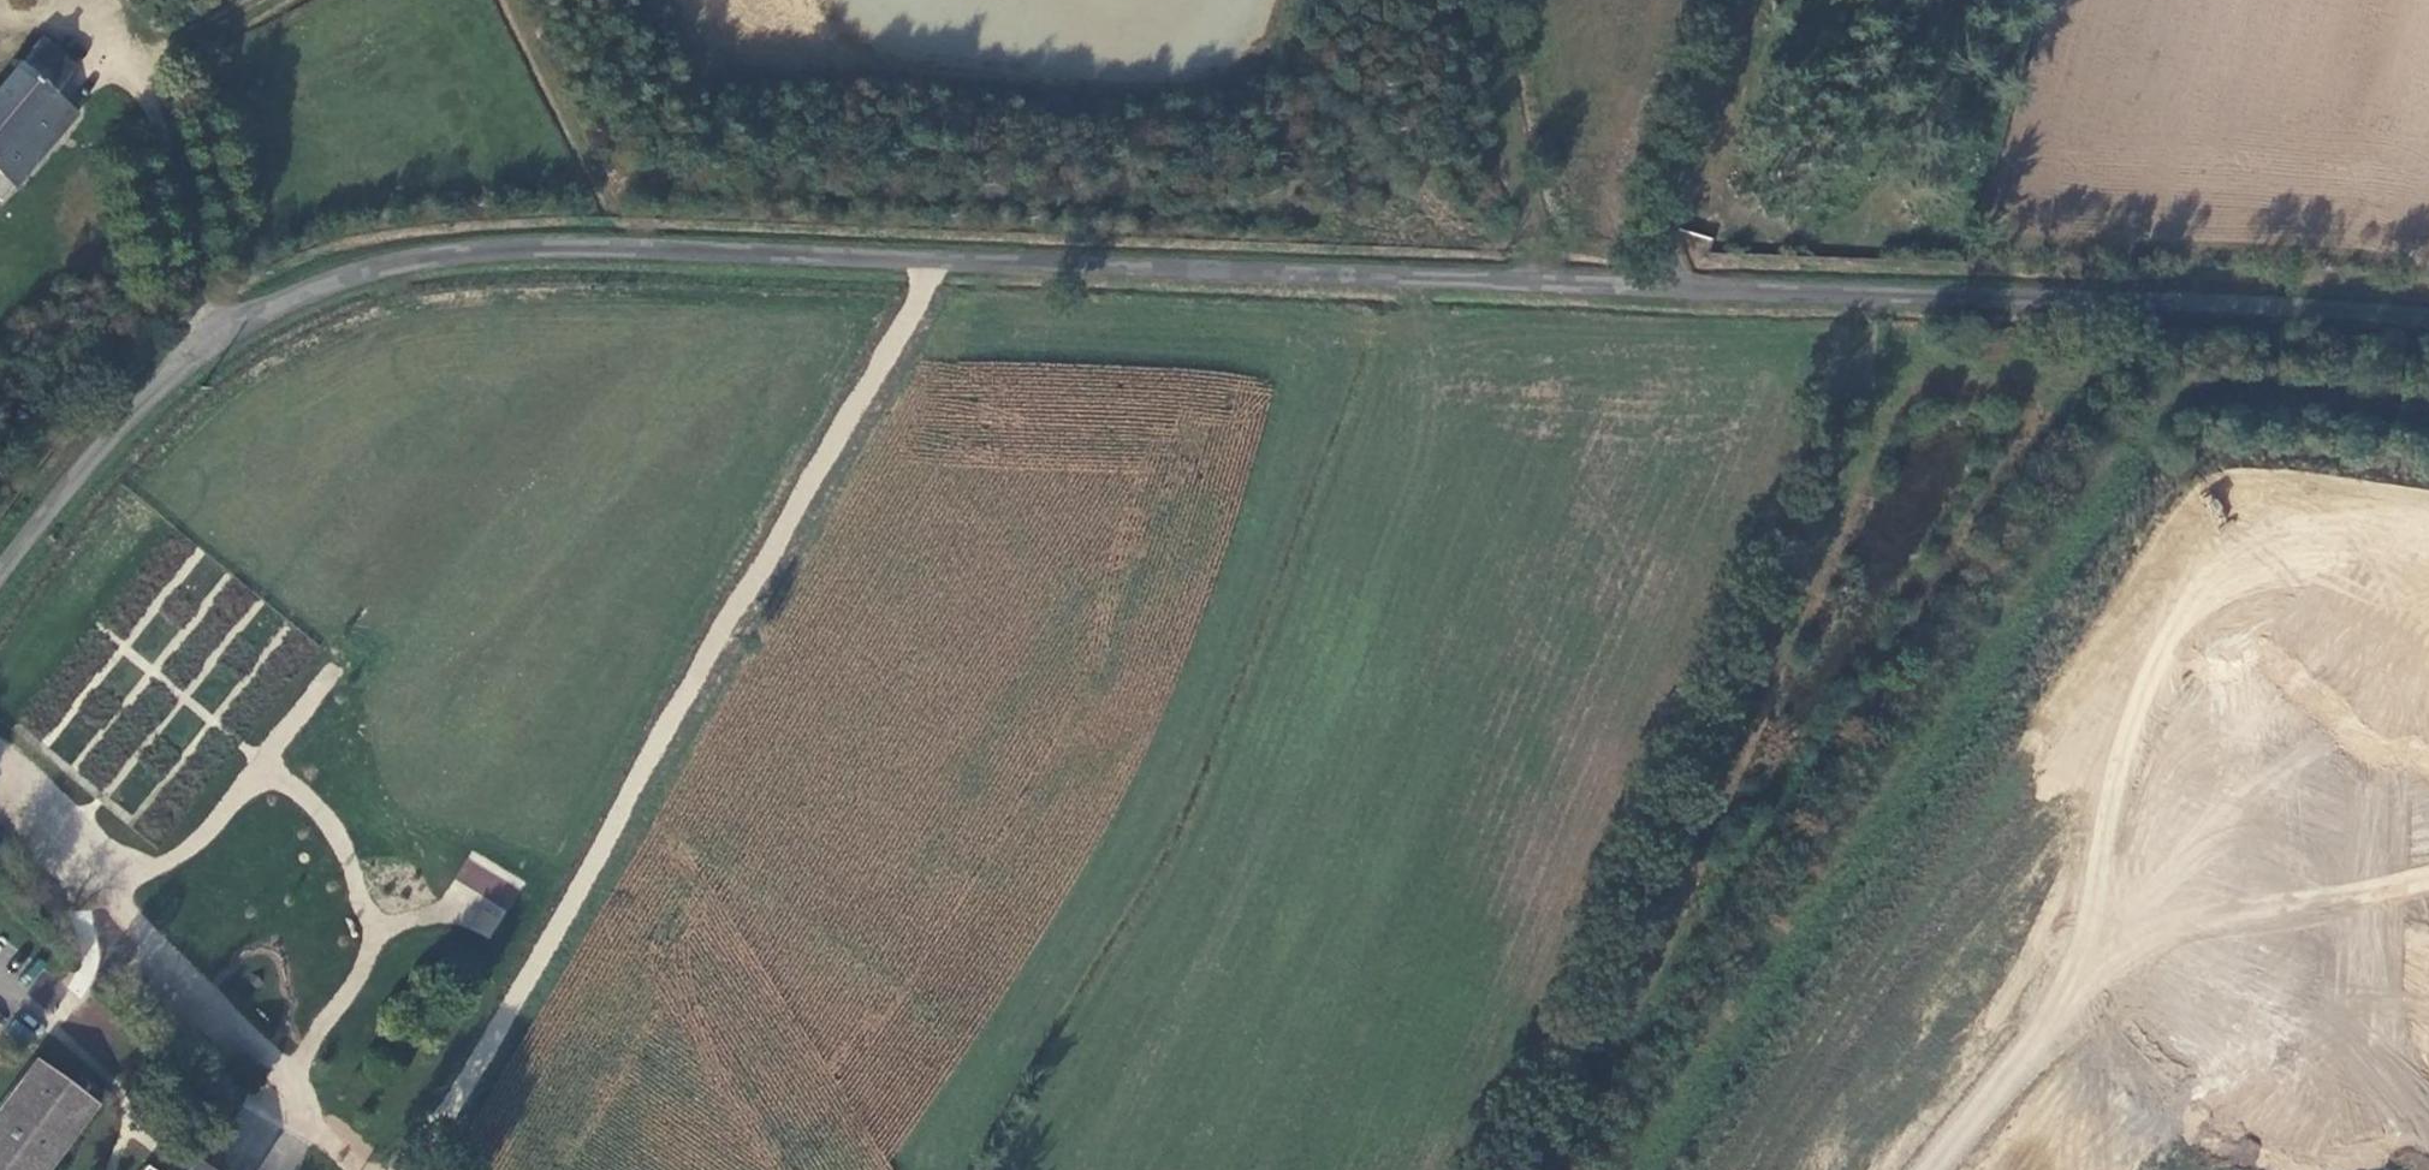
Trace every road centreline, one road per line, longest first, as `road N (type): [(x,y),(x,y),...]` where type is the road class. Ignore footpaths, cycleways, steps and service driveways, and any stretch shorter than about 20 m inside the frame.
road 1 (unclassified): [(0,579),(128,422),(222,343),(334,284),(449,254),(532,245),(2428,309)]
road 2 (track): [(1535,280),(1486,0)]
road 3 (track): [(124,68),(258,0)]
road 4 (track): [(1414,276),(1413,334),(1343,329)]

